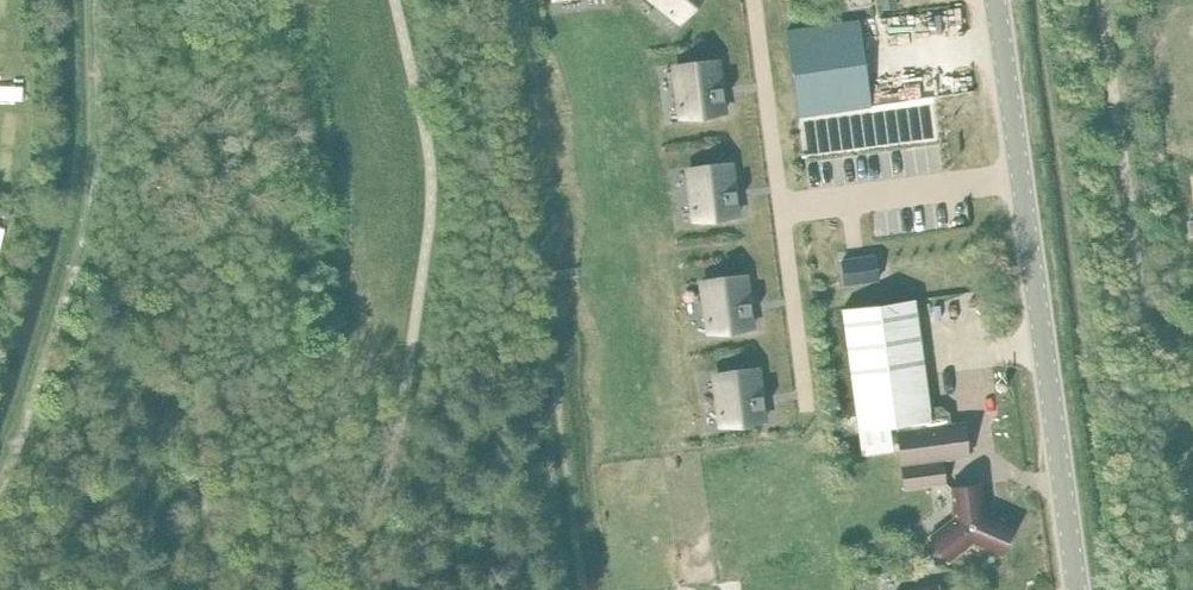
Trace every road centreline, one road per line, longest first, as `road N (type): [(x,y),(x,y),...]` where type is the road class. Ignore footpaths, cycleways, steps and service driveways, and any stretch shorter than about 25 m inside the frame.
road 1 (tertiary): [(1075,589),(995,0)]
road 2 (track): [(0,464),(77,234),(90,136),(90,0)]

